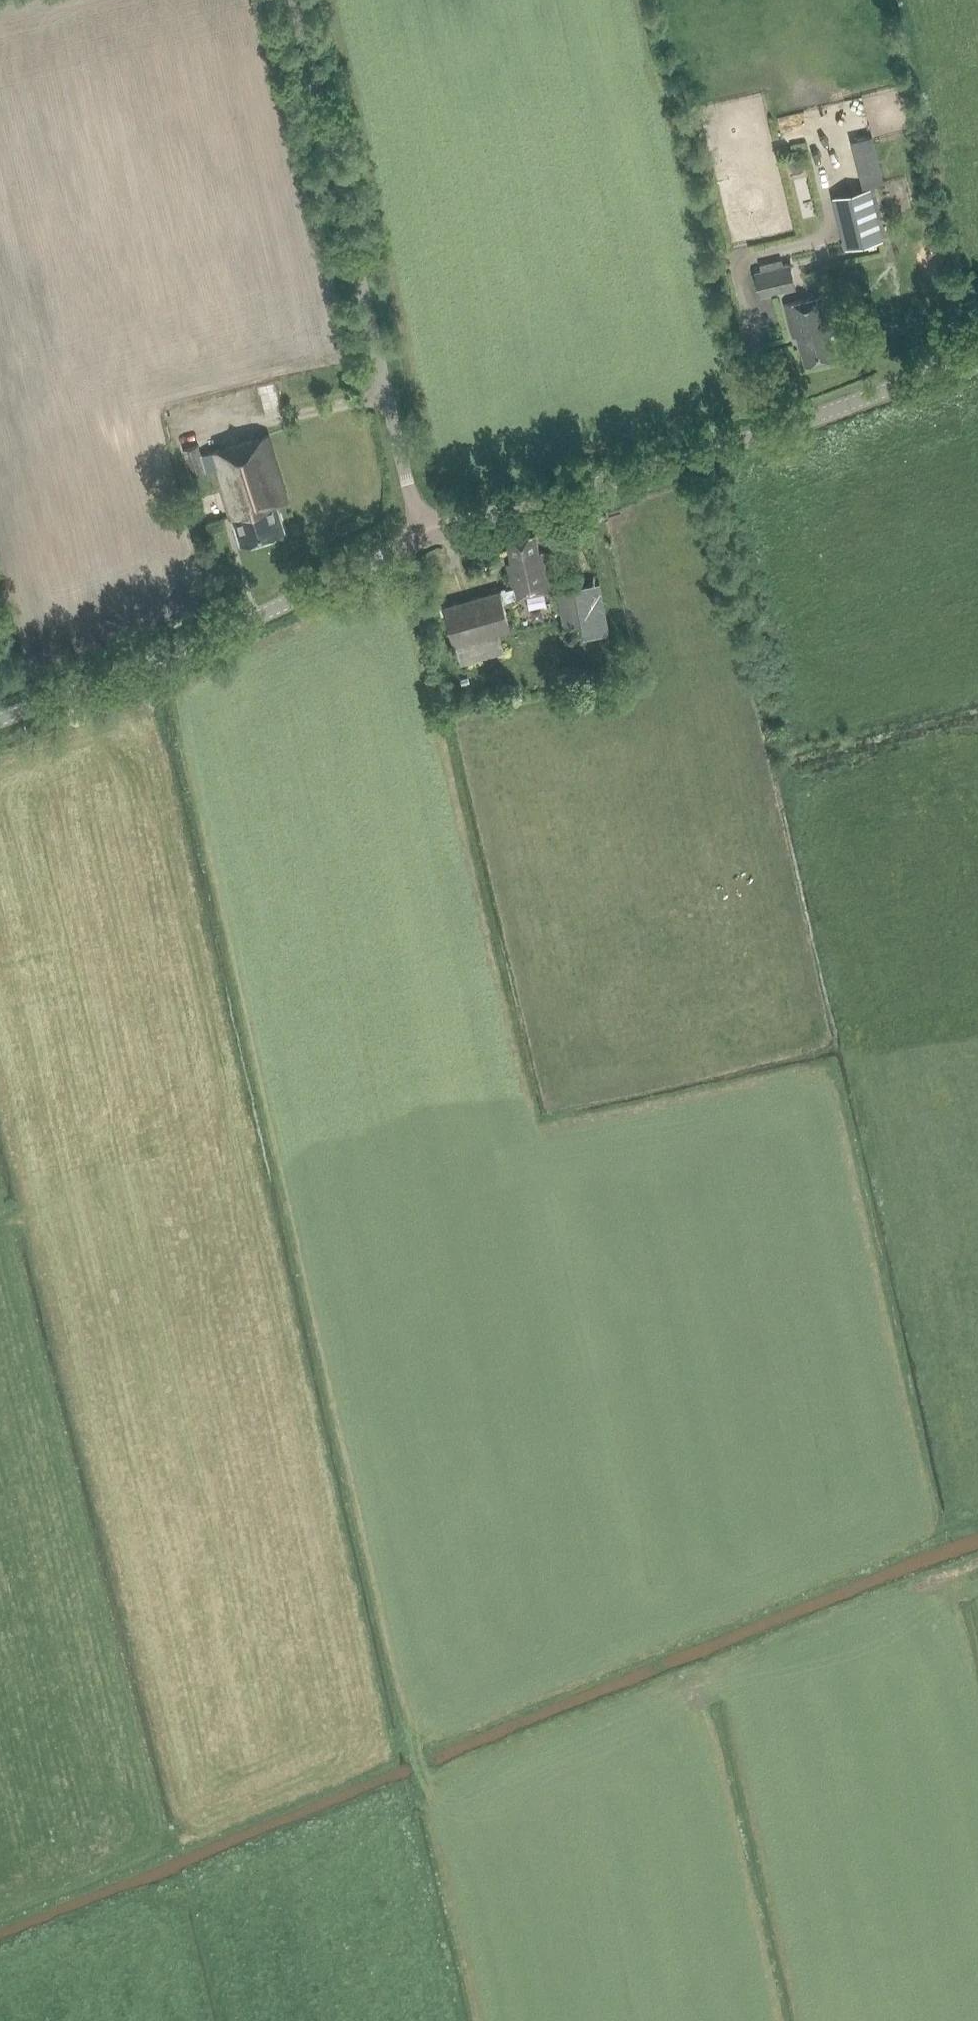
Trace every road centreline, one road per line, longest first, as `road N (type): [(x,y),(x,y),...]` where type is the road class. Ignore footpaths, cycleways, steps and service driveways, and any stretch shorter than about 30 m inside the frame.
road 1 (tertiary): [(422,543),(773,432),(977,348)]
road 2 (unclassified): [(422,543),(297,0)]
road 3 (tertiary): [(0,720),(422,543)]

